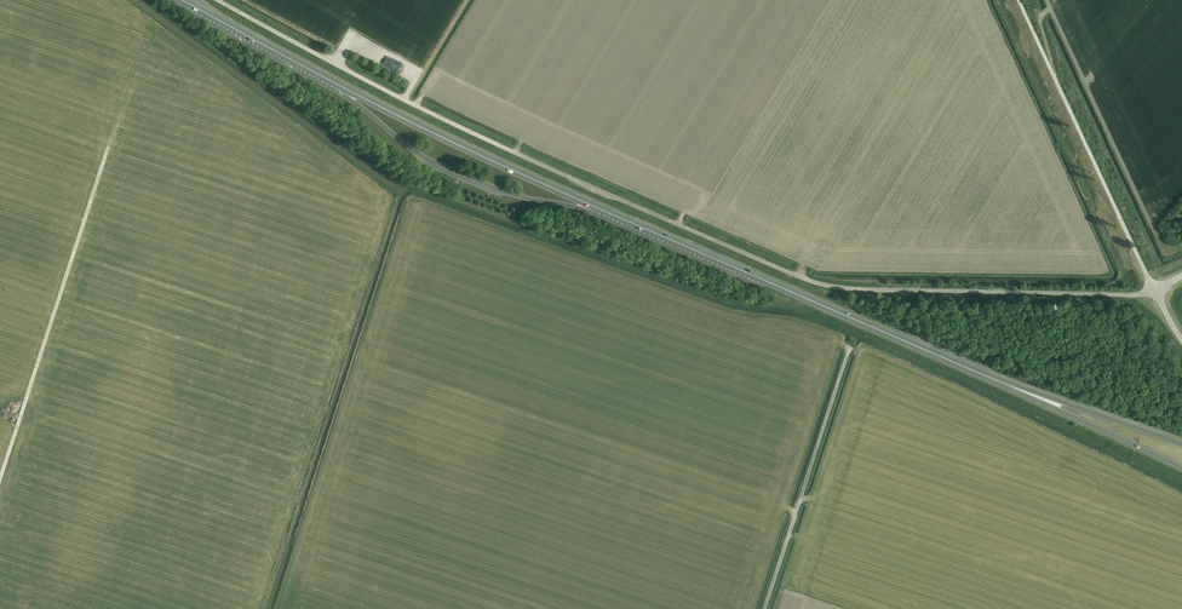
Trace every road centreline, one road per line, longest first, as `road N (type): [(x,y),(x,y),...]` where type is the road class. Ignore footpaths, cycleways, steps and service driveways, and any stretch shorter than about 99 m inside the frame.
road 1 (unclassified): [(1155,290),(816,283),(479,136),(220,0)]
road 2 (trunk): [(598,208),(1011,386)]
road 3 (track): [(109,148),(0,482)]
road 4 (unclassified): [(1155,290),(1021,0)]
road 5 (unclassified): [(764,608),(850,340)]
road 6 (trunk): [(345,89),(598,208)]
road 7 (trunk): [(1011,386),(1181,469)]
road 8 (trunk): [(345,89),(182,0)]
road 9 (trunk): [(1181,445),(1011,386)]

